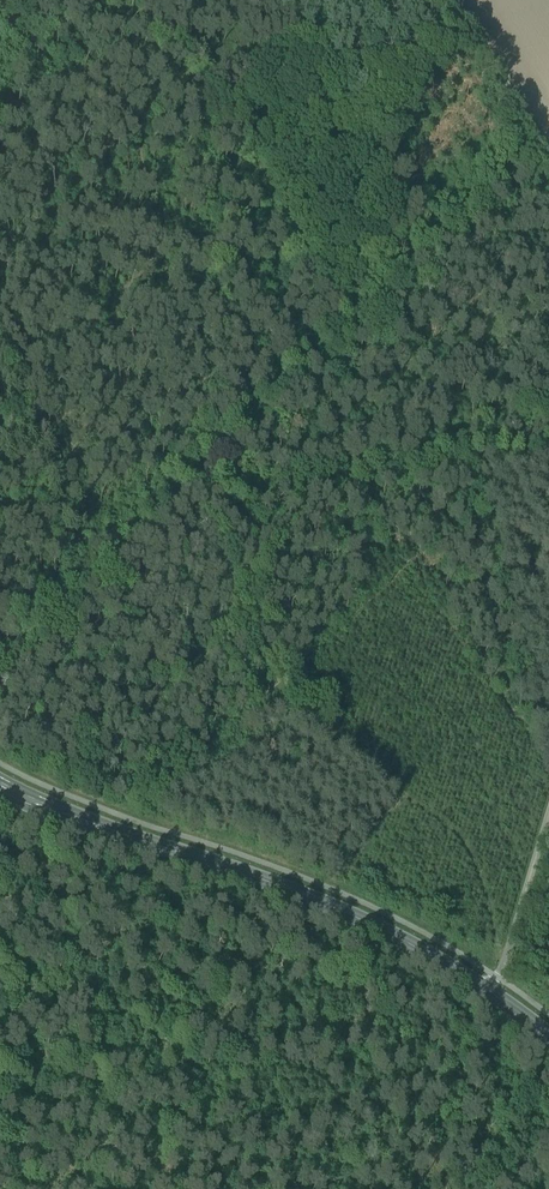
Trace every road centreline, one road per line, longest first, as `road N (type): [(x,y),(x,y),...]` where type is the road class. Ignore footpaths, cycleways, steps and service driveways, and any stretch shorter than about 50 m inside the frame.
road 1 (track): [(0,682),(535,141),(447,0)]
road 2 (primary): [(0,782),(119,835),(283,886),(493,993)]
road 3 (unclassified): [(493,993),(548,815)]

